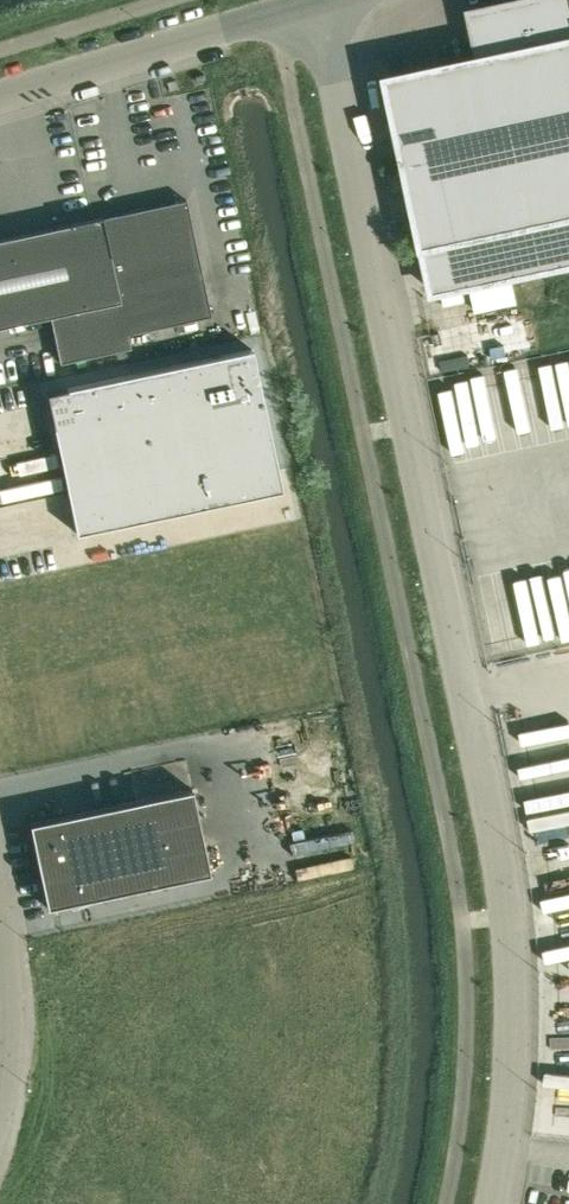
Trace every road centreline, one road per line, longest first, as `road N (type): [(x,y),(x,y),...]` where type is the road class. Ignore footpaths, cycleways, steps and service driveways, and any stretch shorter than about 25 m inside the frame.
road 1 (unclassified): [(314,4),(500,808),(519,960),(511,1134),(497,1203)]
road 2 (unclassified): [(0,98),(314,4)]
road 3 (unclassified): [(0,912),(6,1048),(0,1082)]

